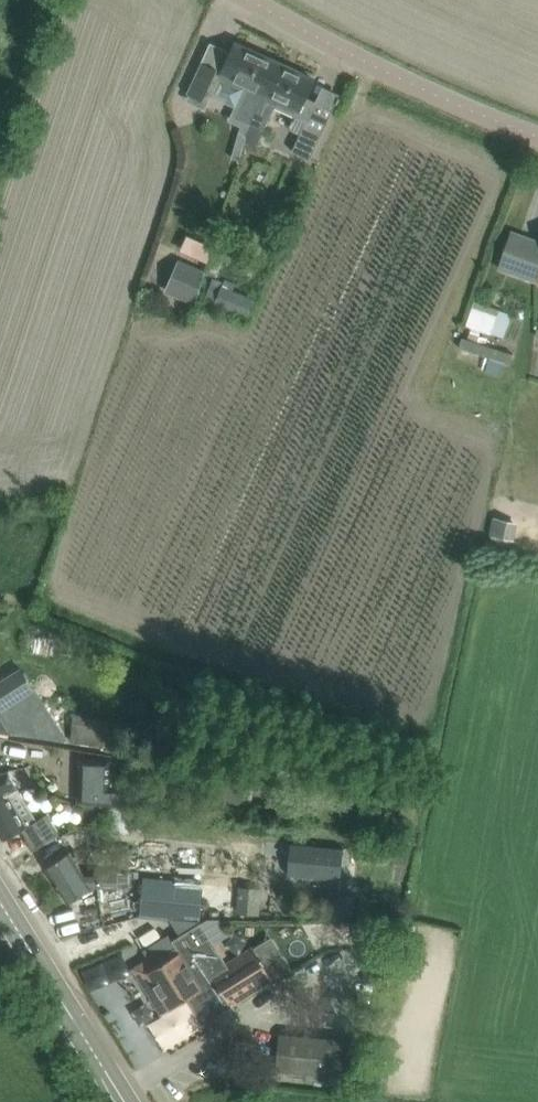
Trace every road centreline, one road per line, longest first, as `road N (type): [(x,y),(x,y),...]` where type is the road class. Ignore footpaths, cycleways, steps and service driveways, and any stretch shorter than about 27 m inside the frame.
road 1 (unclassified): [(537,136),(251,0)]
road 2 (secondary): [(125,1101),(0,902)]

